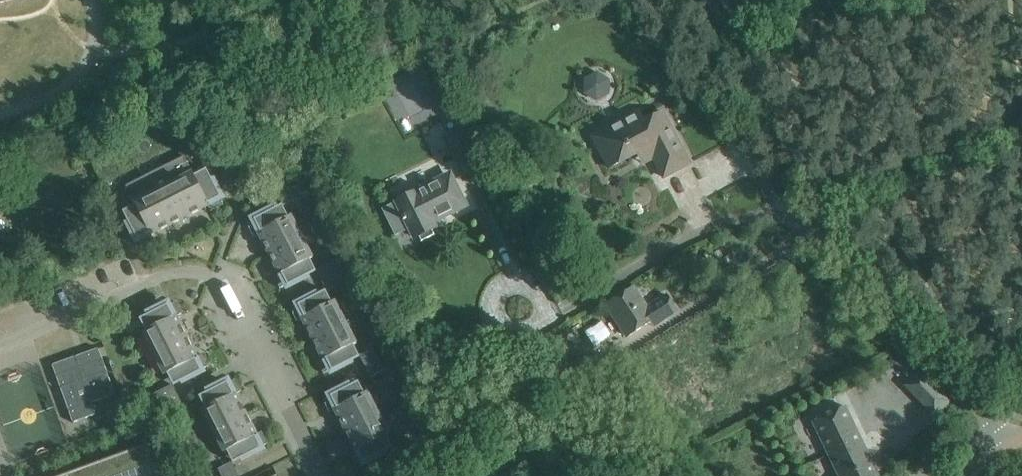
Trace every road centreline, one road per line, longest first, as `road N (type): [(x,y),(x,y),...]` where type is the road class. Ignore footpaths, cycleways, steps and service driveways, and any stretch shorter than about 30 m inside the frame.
road 1 (unclassified): [(538,327),(697,232),(751,216),(801,220),(859,272),(1016,446)]
road 2 (unclassified): [(324,475),(238,304),(205,272),(180,270),(0,346)]
road 3 (unclassified): [(0,111),(74,83),(93,48),(92,0)]

